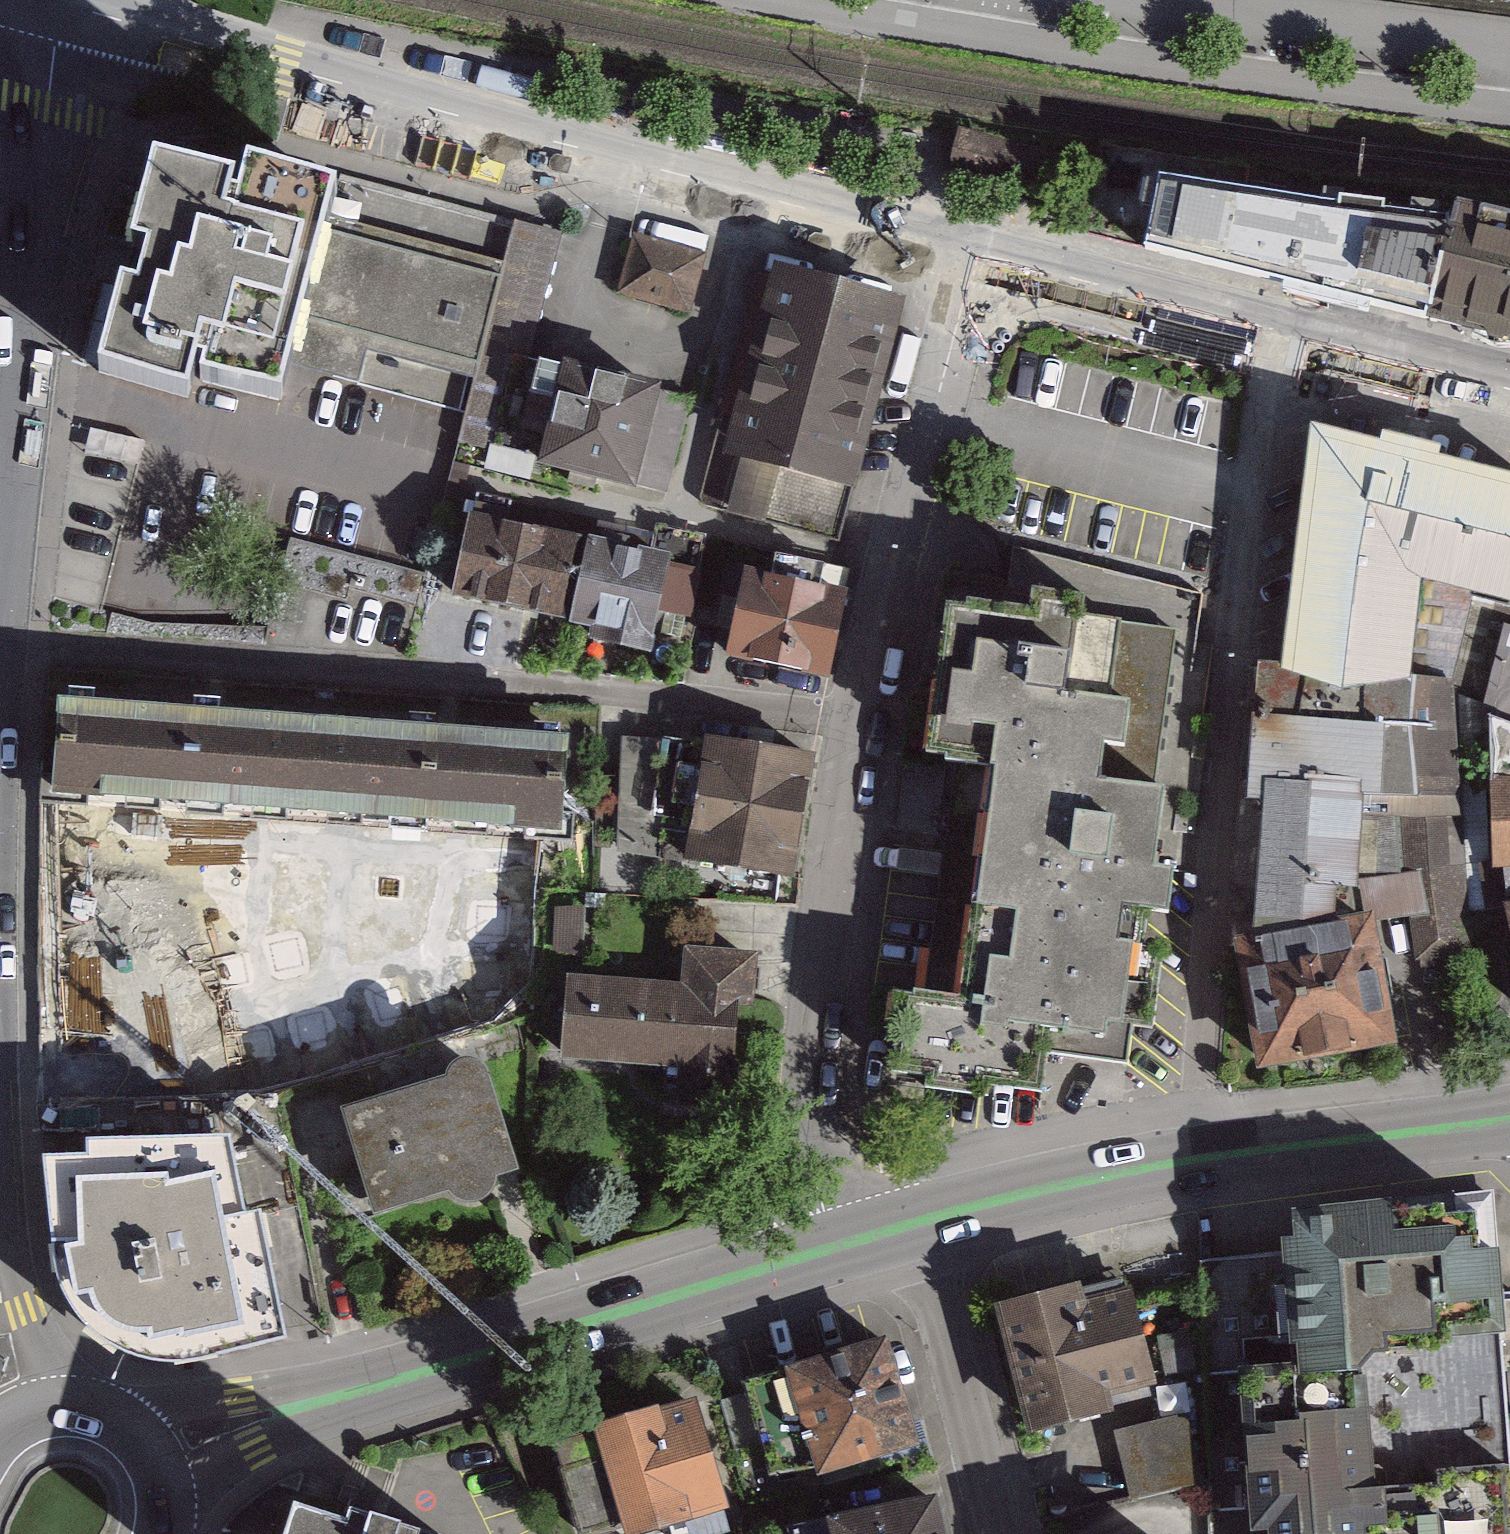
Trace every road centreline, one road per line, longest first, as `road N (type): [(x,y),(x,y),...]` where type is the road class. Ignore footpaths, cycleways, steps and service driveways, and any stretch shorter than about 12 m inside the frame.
road 1 (primary): [(70,6),(977,253)]
road 2 (residential): [(0,642),(854,720)]
road 3 (residential): [(1276,330),(1263,378),(1219,781),(1197,1091),(1205,1156)]
road 4 (primary): [(149,1452),(833,1246)]
road 5 (tertiary): [(0,617),(47,111),(70,6)]
road 6 (residential): [(854,720),(809,1039),(817,1182),(833,1246)]
road 7 (residential): [(977,253),(854,720)]
road 8 (residential): [(998,1533),(920,1222)]
road 9 (primary): [(977,253),(1276,330)]
road 10 (primary): [(1205,1156),(1509,1119)]
road 11 (primary): [(920,1222),(1205,1156)]
road 12 (primary): [(1276,330),(1509,390)]
road 13 (primary): [(149,1452),(93,1410),(41,1410),(11,1423)]

